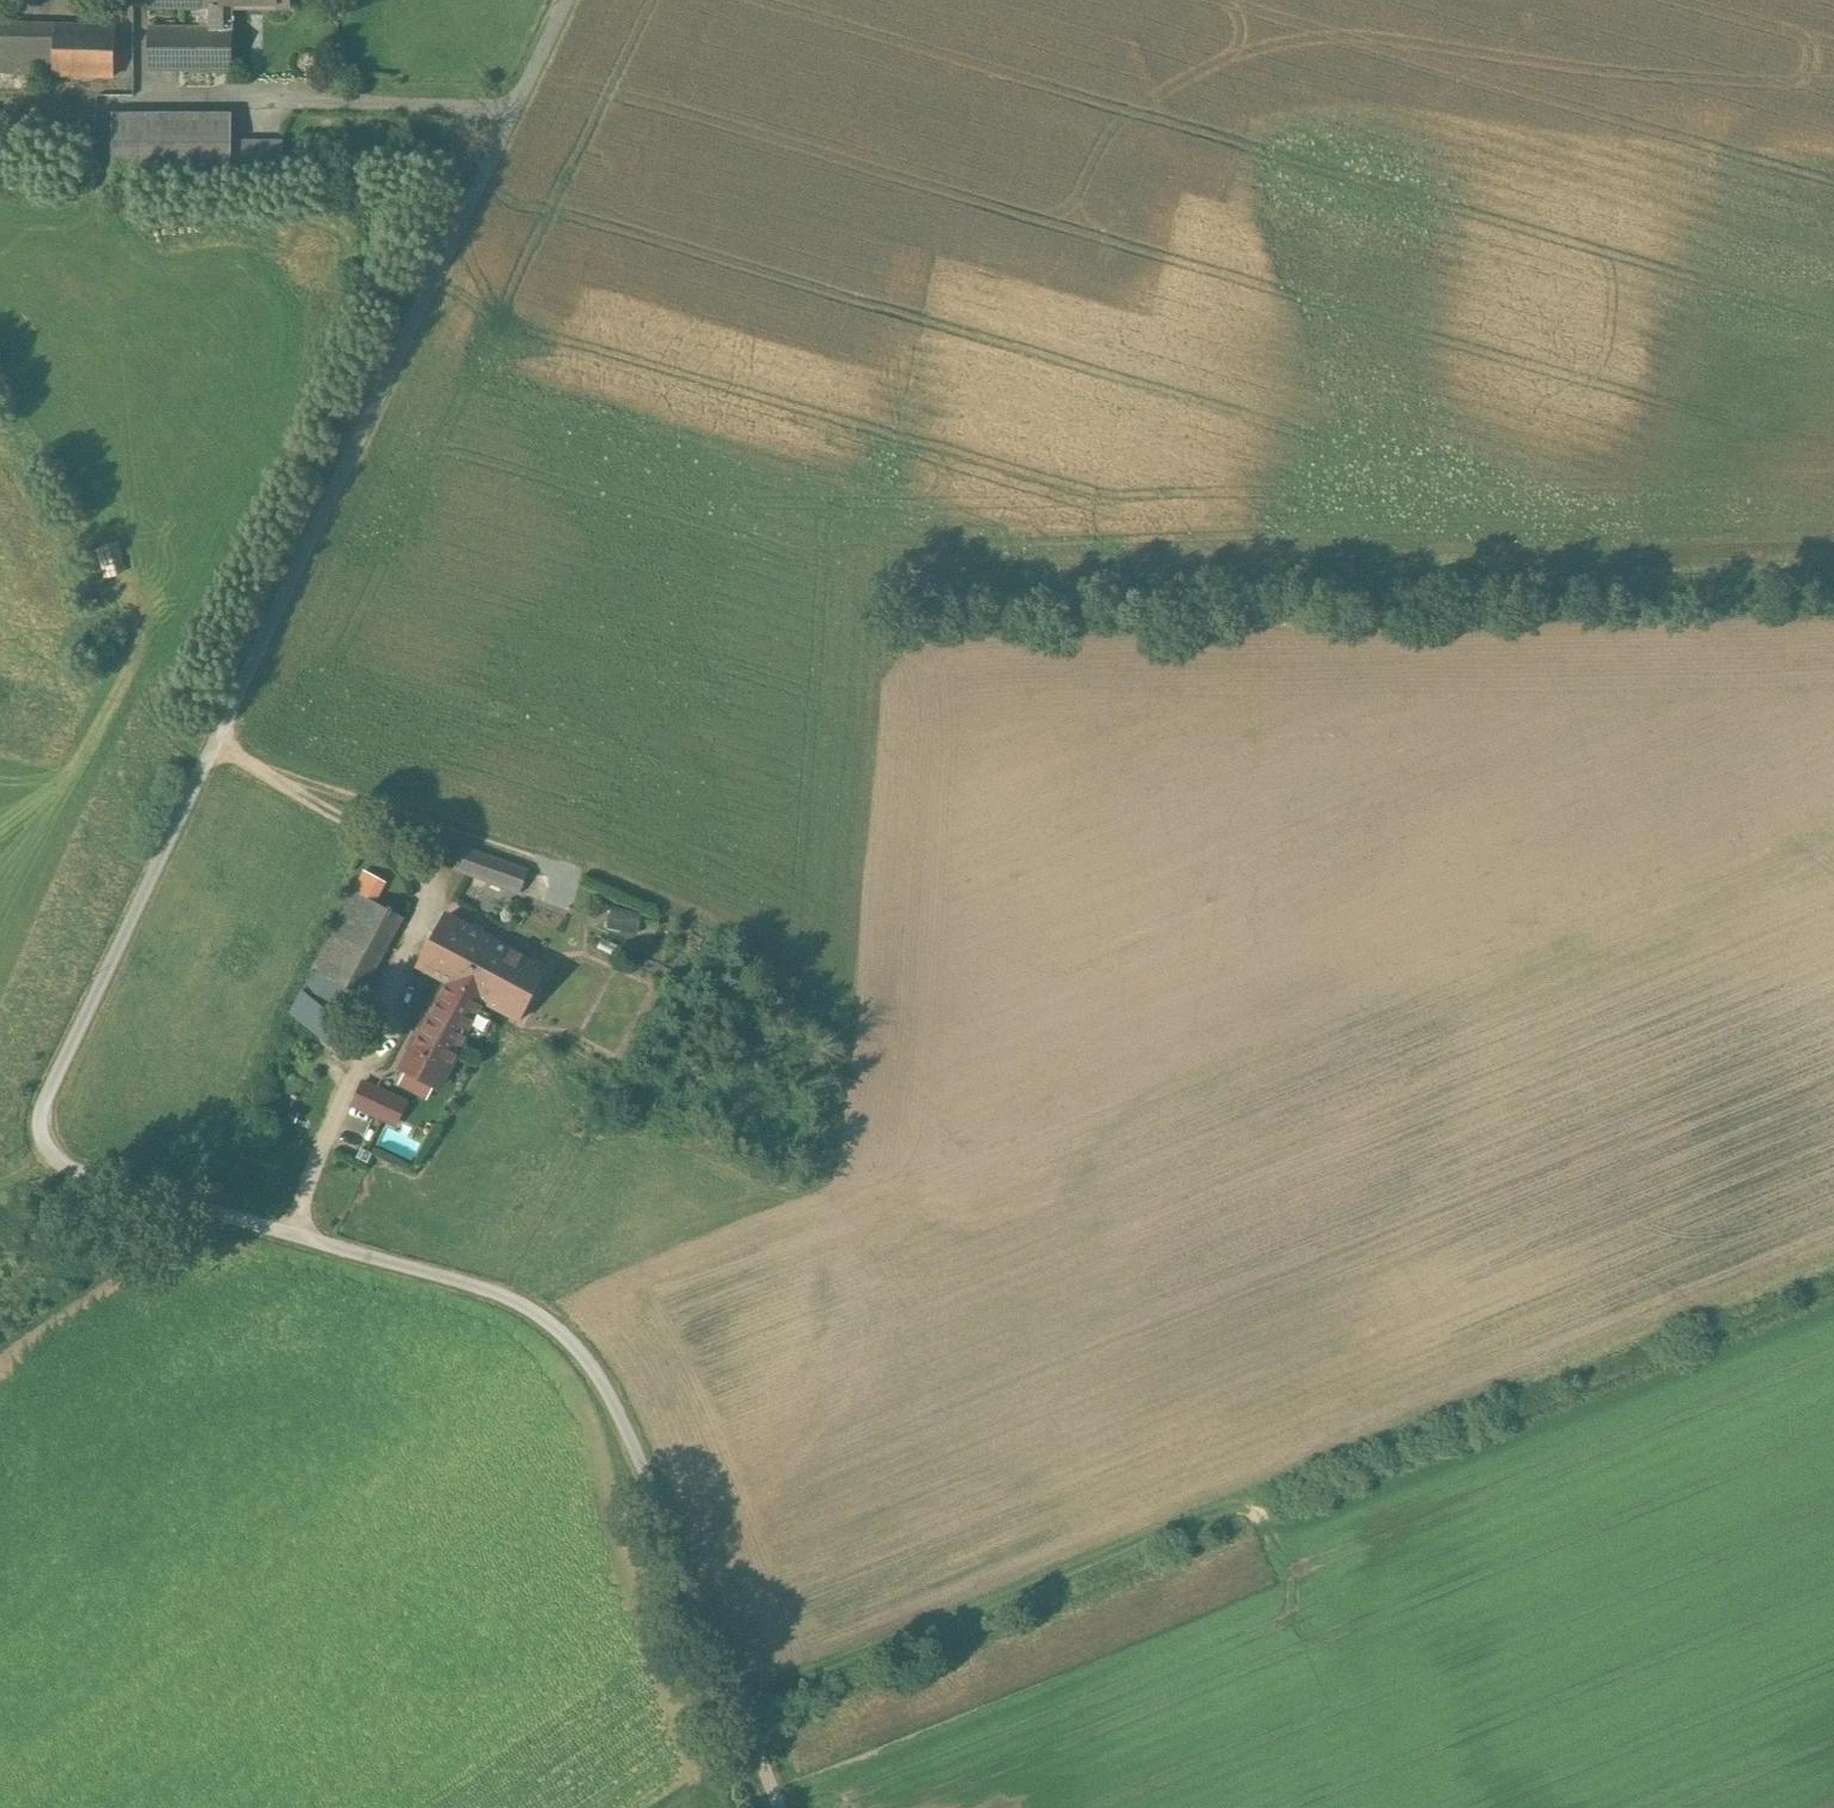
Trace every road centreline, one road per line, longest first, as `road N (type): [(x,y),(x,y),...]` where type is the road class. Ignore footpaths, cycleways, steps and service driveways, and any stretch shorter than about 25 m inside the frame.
road 1 (unclassified): [(781,1807),(632,1443),(602,1379),(562,1332),(503,1294),(84,1174),(58,1159),(49,1127),(60,1082),(574,0)]

